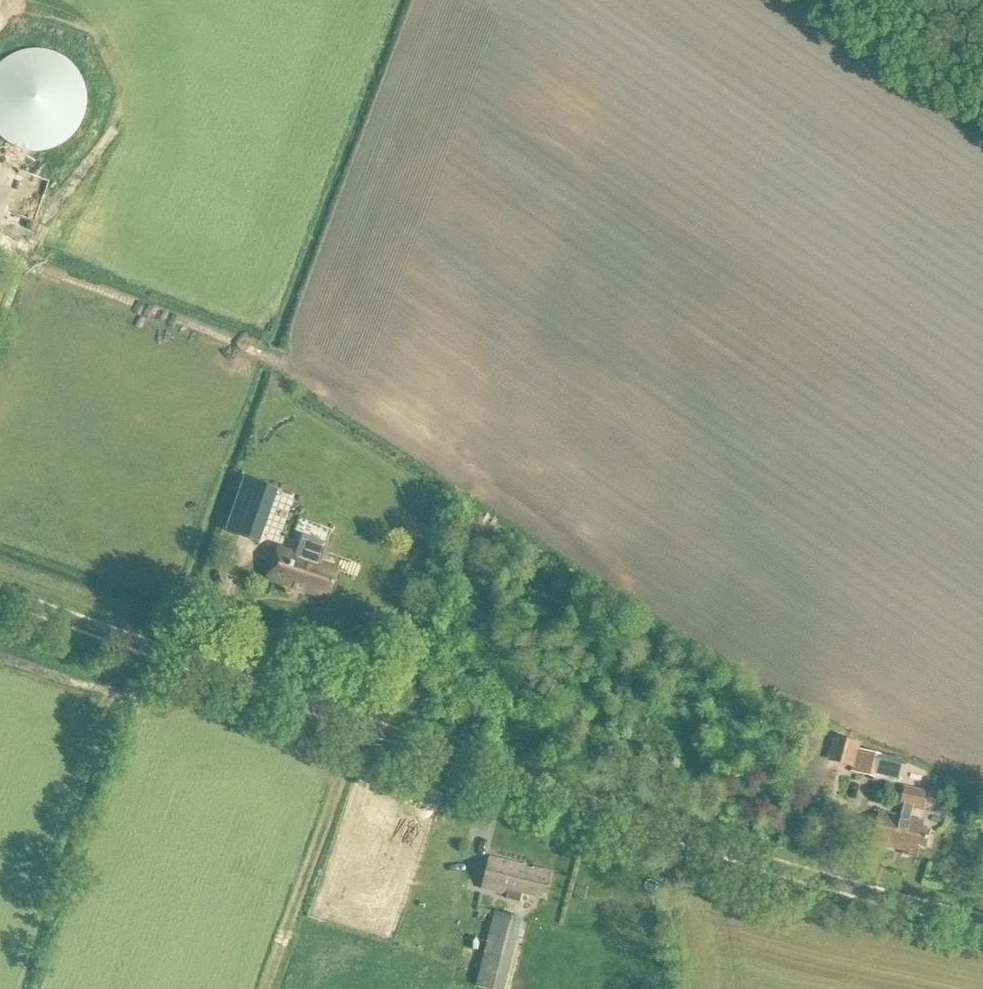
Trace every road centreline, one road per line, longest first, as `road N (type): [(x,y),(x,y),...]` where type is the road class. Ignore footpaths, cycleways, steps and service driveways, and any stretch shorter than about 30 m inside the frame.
road 1 (unclassified): [(982,922),(873,897),(677,835),(0,595)]
road 2 (track): [(264,988),(357,722)]

